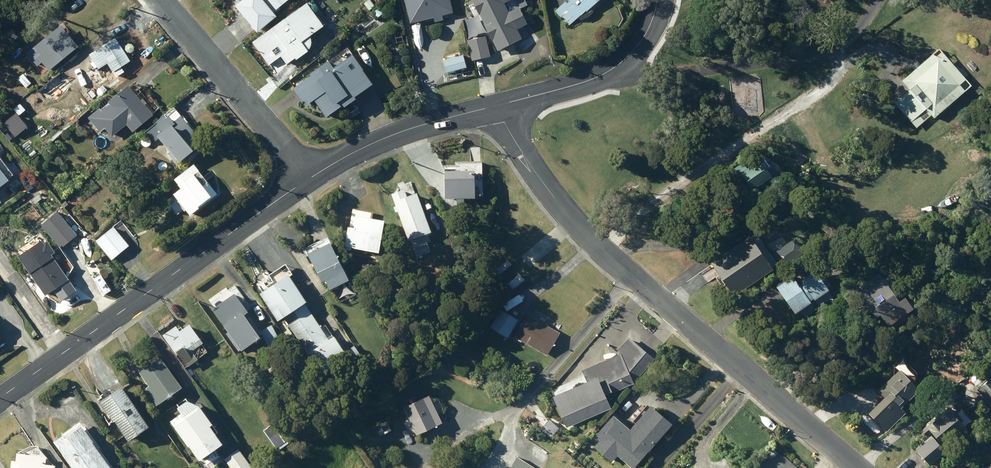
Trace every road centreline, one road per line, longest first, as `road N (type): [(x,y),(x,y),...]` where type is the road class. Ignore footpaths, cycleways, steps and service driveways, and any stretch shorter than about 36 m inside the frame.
road 1 (residential): [(497,105),(570,219),(857,467)]
road 2 (residential): [(0,402),(308,181)]
road 3 (residential): [(308,181),(158,0)]
road 4 (residential): [(497,105),(622,63),(649,34),(657,0)]
road 5 (residential): [(308,181),(372,146),(497,105)]

